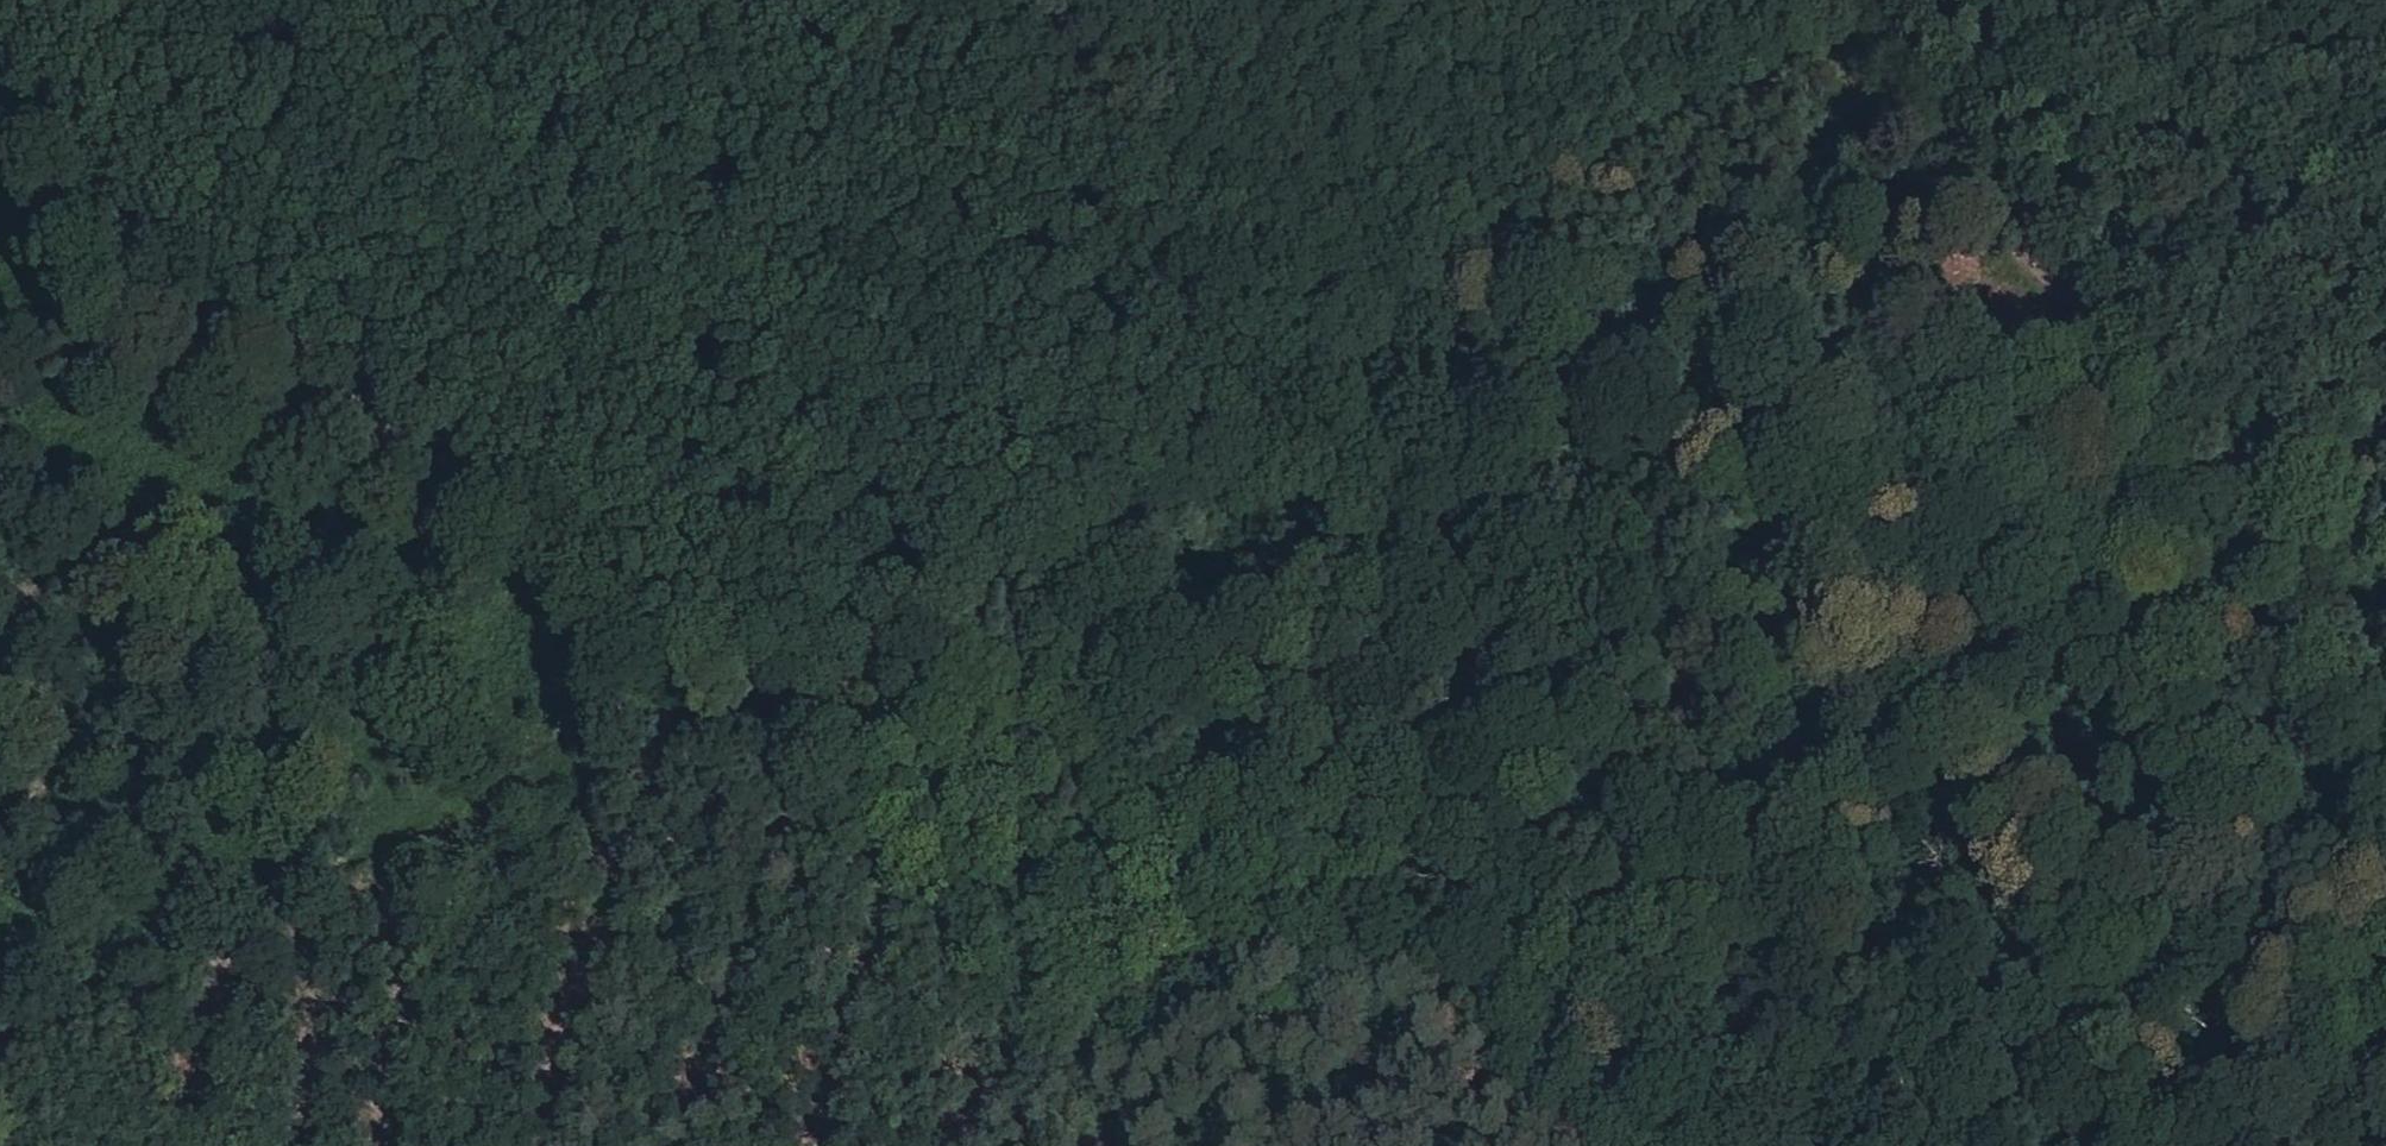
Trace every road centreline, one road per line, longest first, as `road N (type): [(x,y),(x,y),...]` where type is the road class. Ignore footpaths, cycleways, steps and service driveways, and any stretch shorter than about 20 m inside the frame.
road 1 (track): [(2385,512),(2236,437),(2131,345),(1898,136),(1797,0)]

